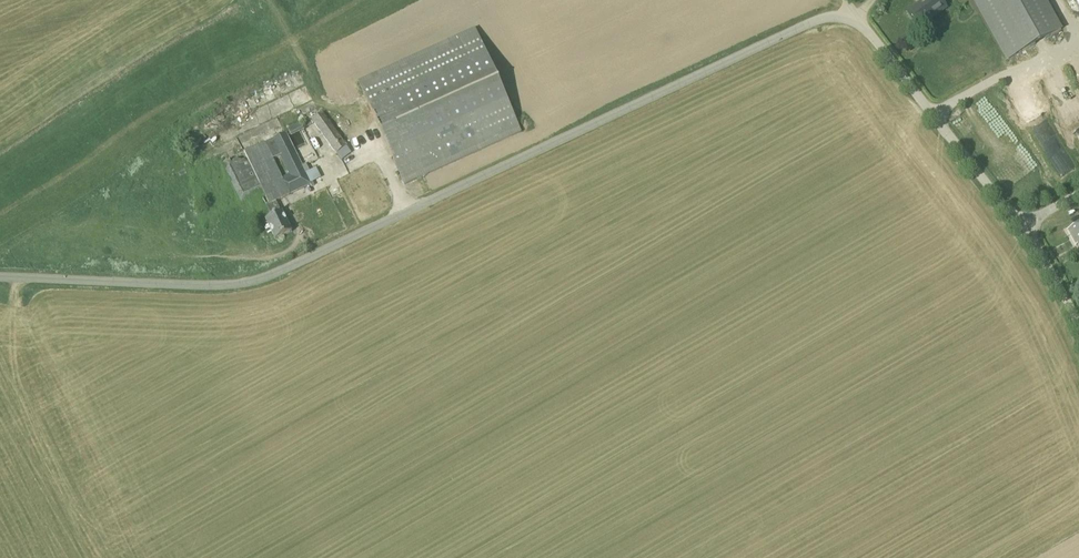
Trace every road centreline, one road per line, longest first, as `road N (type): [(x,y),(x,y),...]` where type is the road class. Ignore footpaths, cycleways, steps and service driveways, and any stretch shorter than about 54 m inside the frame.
road 1 (unclassified): [(0,277),(250,283),(800,29),(853,13)]
road 2 (unclassified): [(1020,226),(853,13)]

